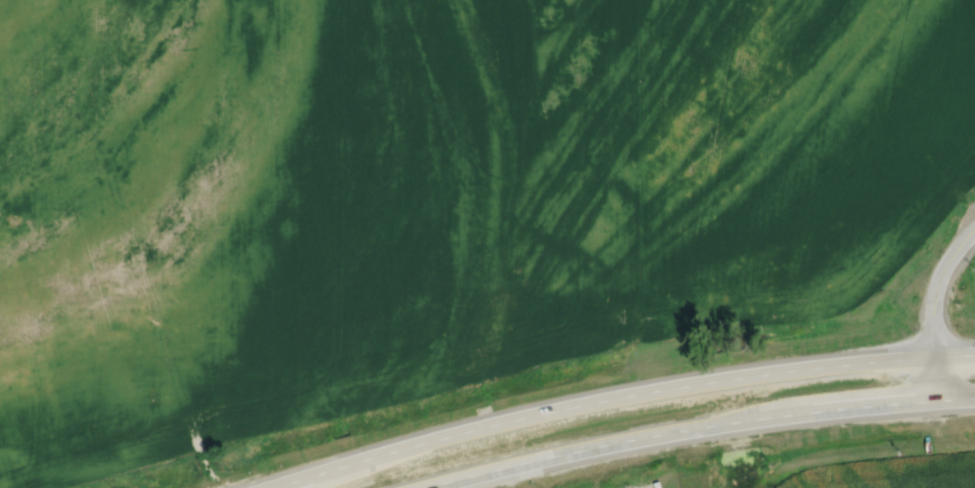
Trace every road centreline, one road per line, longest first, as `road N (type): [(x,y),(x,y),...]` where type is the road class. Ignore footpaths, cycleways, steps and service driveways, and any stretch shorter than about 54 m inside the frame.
road 1 (trunk): [(935,356),(719,379),(574,406),(268,487)]
road 2 (trunk): [(422,487),(652,435),(937,400)]
road 3 (tertiary): [(974,227),(941,273),(935,356)]

